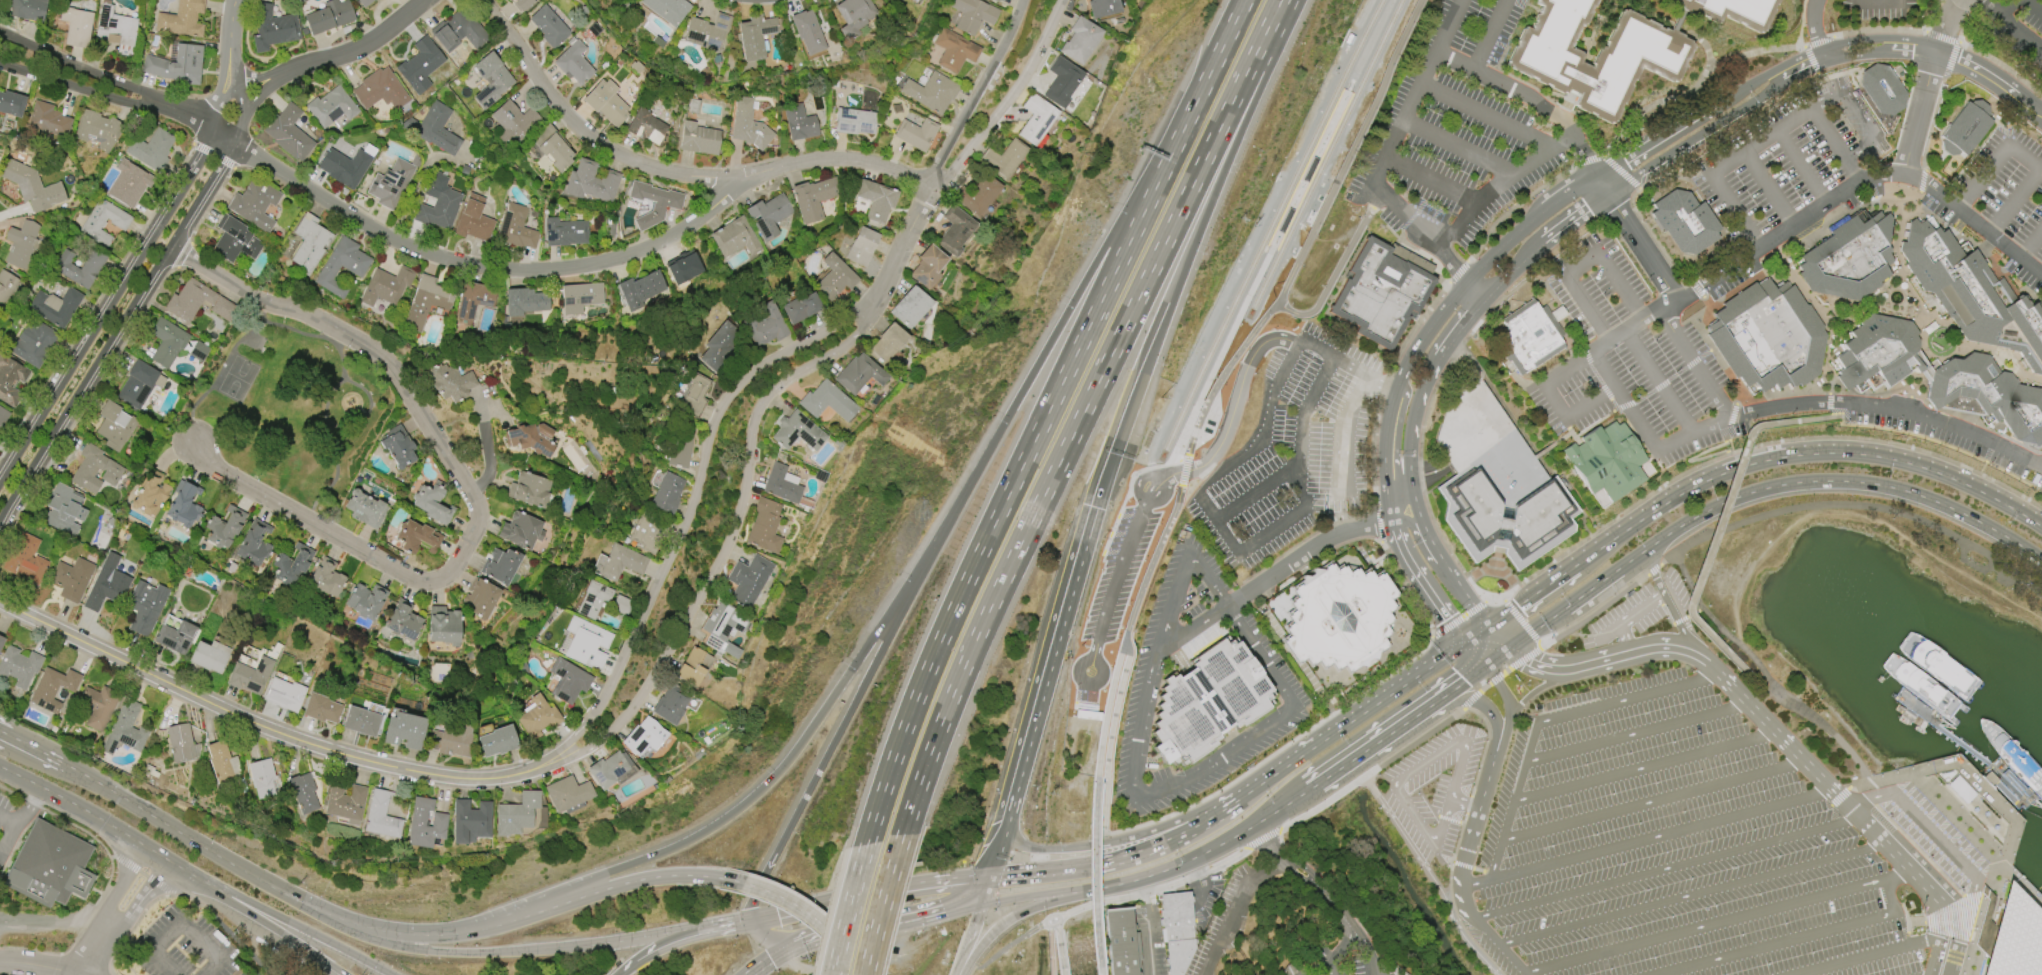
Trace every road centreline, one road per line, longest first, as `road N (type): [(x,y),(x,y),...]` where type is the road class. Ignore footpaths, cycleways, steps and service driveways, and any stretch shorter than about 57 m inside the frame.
road 1 (motorway): [(902,838),(977,636),(1280,0)]
road 2 (motorway): [(1194,107),(941,639),(866,845)]
road 3 (residential): [(168,246),(383,360),(475,503),(474,530),(447,574),(412,578),(223,474),(193,442)]
road 4 (residential): [(742,177),(690,224),(640,251),(570,268),(491,268),(384,235),(163,105)]
road 5 (motorway): [(964,494),(814,724),(756,795),(693,839),(512,922)]
road 6 (residential): [(528,771),(588,749),(637,702),(728,542),(760,405),(856,335),(886,280)]
road 7 (residential): [(886,280),(847,317),(760,366),(726,398),(693,504),(604,698),(570,741),(528,771)]
road 8 (residential): [(0,602),(221,709),(340,754),(464,779),(528,771)]
road 9 (residential): [(1935,53),(1913,40),(1872,39),(1794,60),(1554,203),(1467,282)]
road 10 (residential): [(481,0),(557,106),(637,162),(734,178),(815,159),(855,160),(932,189)]
road 11 (residential): [(1483,300),(1567,221),(1771,91),(1847,57),(1935,53)]
road 12 (residential): [(280,74),(223,102),(208,151),(0,483)]
road 13 (motorway): [(964,494),(756,895)]
road 14 (motorway): [(1194,107),(964,494)]
road 15 (primary): [(2041,528),(1923,468),(1814,454),(1722,474),(1627,529)]
road 16 (residential): [(0,518),(232,143)]
road 17 (primary): [(1694,518),(1767,488),(1861,483),(1950,508),(2041,561)]
road 18 (motorway): [(1015,788),(1113,455)]
road 19 (motorway): [(1167,307),(1291,0)]
road 20 (primary): [(559,948),(409,949),(351,933),(285,895)]
road 21 (residential): [(1157,654),(1320,543),(1391,520)]
road 22 (primary): [(285,895),(59,762)]
road 23 (residential): [(1467,282),(1411,356),(1393,399),(1384,445),(1391,520)]
road 24 (primary): [(1236,801),(1123,856),(990,875)]
road 25 (primary): [(990,875),(751,917)]
road 26 (primary): [(179,868),(391,974)]
road 27 (motorway): [(512,922),(410,935),(354,924),(285,895)]
road 28 (residential): [(932,189),(1017,87),(1061,0)]
road 29 (motorway): [(720,879),(626,883),(512,922)]
road 30 (residential): [(1021,0),(936,166),(932,189)]
road 31 (primary): [(1465,643),(1300,757)]
road 32 (motorway): [(179,868),(344,974)]
road 33 (residential): [(1419,515),(1413,422),(1456,336)]
road 34 (motorway): [(867,974),(807,913),(720,879)]
road 35 (residential): [(163,105),(0,32)]
road 36 (primary): [(735,920),(559,948)]
road 37 (primary): [(1531,634),(1668,534)]
road 38 (residential): [(0,64),(119,101),(163,105)]
road 39 (primary): [(1104,888),(1193,859),(1255,825)]
road 40 (residential): [(423,0),(355,50),(280,74)]
road 41 (motorway): [(1113,455),(1167,307)]
road 42 (primary): [(829,942),(981,906)]
road 43 (primary): [(1312,787),(1439,700)]
road 44 (residential): [(1391,520),(1412,568),(1465,643)]
road 45 (motorway): [(1236,801),(1099,844)]
road 46 (motorway): [(865,974),(902,838)]
road 47 (motorway): [(1099,844),(1020,845),(1010,829),(1015,788)]
road 48 (motorway): [(866,845),(832,974)]
road 49 (motorway): [(735,920),(660,948),(618,974)]
road 50 (residential): [(2041,117),(1988,76),(1935,53)]
road 51 (primary): [(981,906),(1104,888)]

